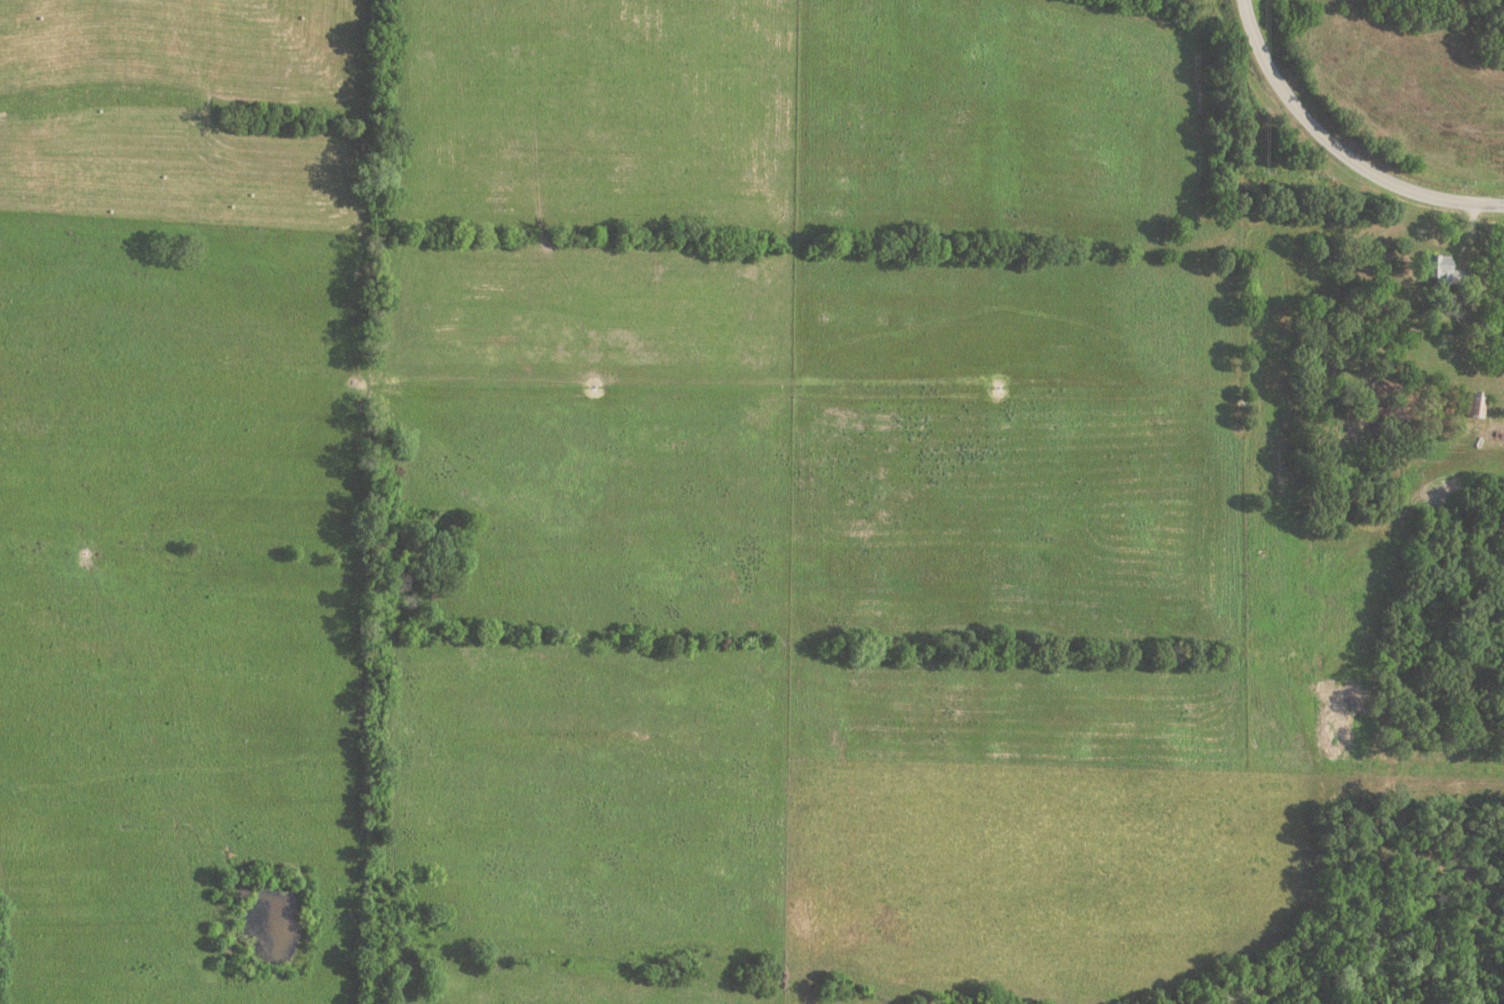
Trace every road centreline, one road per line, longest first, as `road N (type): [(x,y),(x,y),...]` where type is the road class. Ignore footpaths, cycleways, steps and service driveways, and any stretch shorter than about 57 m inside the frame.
road 1 (tertiary): [(1503,201),(1430,193),(1347,151),(1272,73),(1243,0)]

